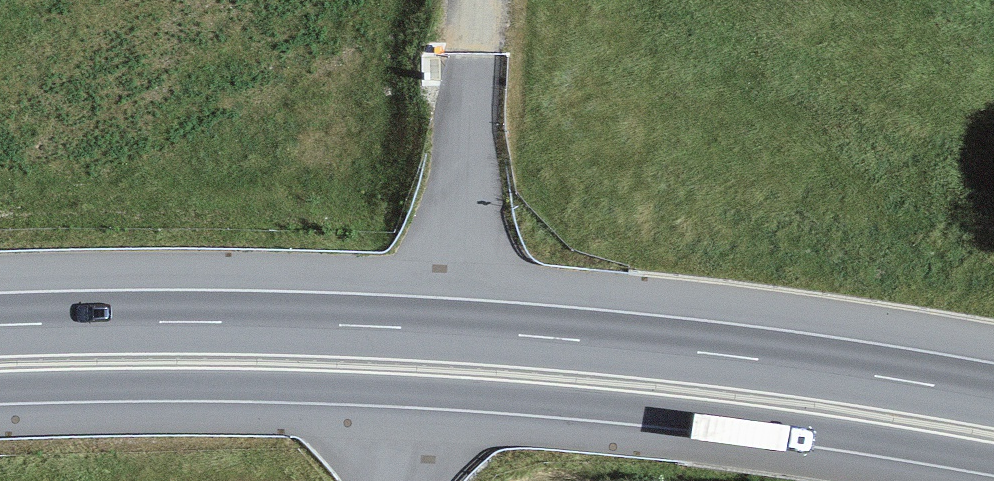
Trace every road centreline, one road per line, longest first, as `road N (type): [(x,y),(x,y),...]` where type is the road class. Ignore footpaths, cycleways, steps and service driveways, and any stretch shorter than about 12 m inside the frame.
road 1 (trunk): [(0,388),(368,389),(541,400),(993,461)]
road 2 (trunk): [(993,397),(548,338),(191,322),(0,325)]

